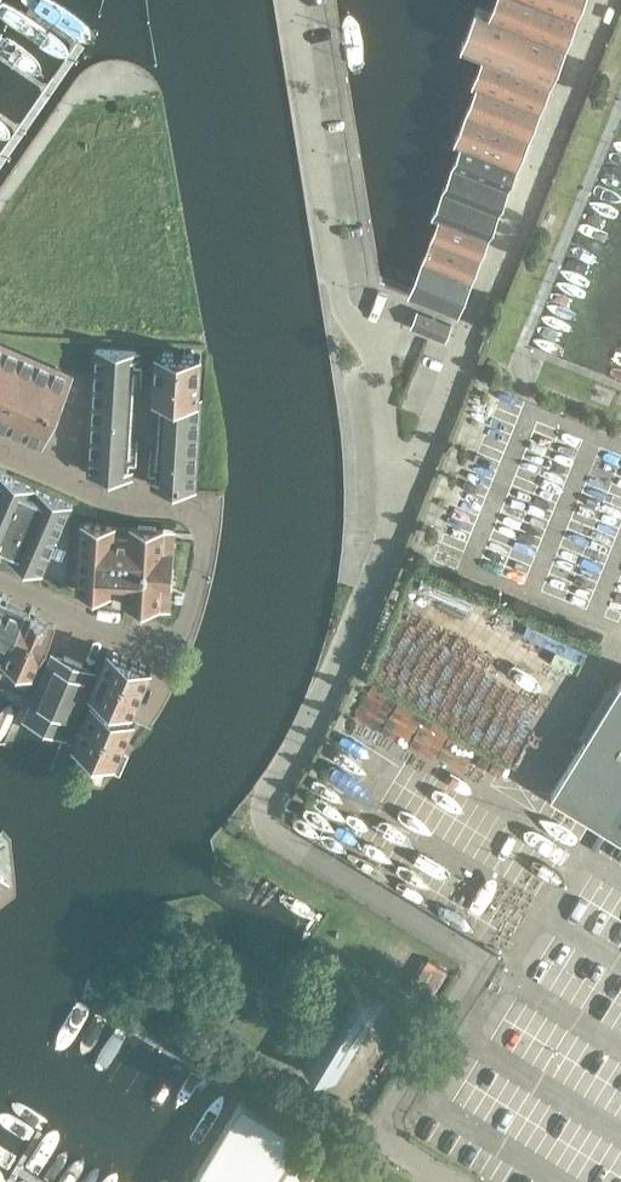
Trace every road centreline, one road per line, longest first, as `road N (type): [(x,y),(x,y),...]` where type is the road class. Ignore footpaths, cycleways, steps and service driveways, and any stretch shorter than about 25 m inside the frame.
road 1 (unclassified): [(393,518),(317,709),(266,794),(269,829),(485,960),(382,1133),(461,1181)]
road 2 (residential): [(0,584),(175,659),(200,595),(211,513),(107,497),(0,450)]
road 3 (unclassified): [(393,518),(605,0)]
road 4 (unclassified): [(294,0),(342,305),(378,355),(393,518)]

